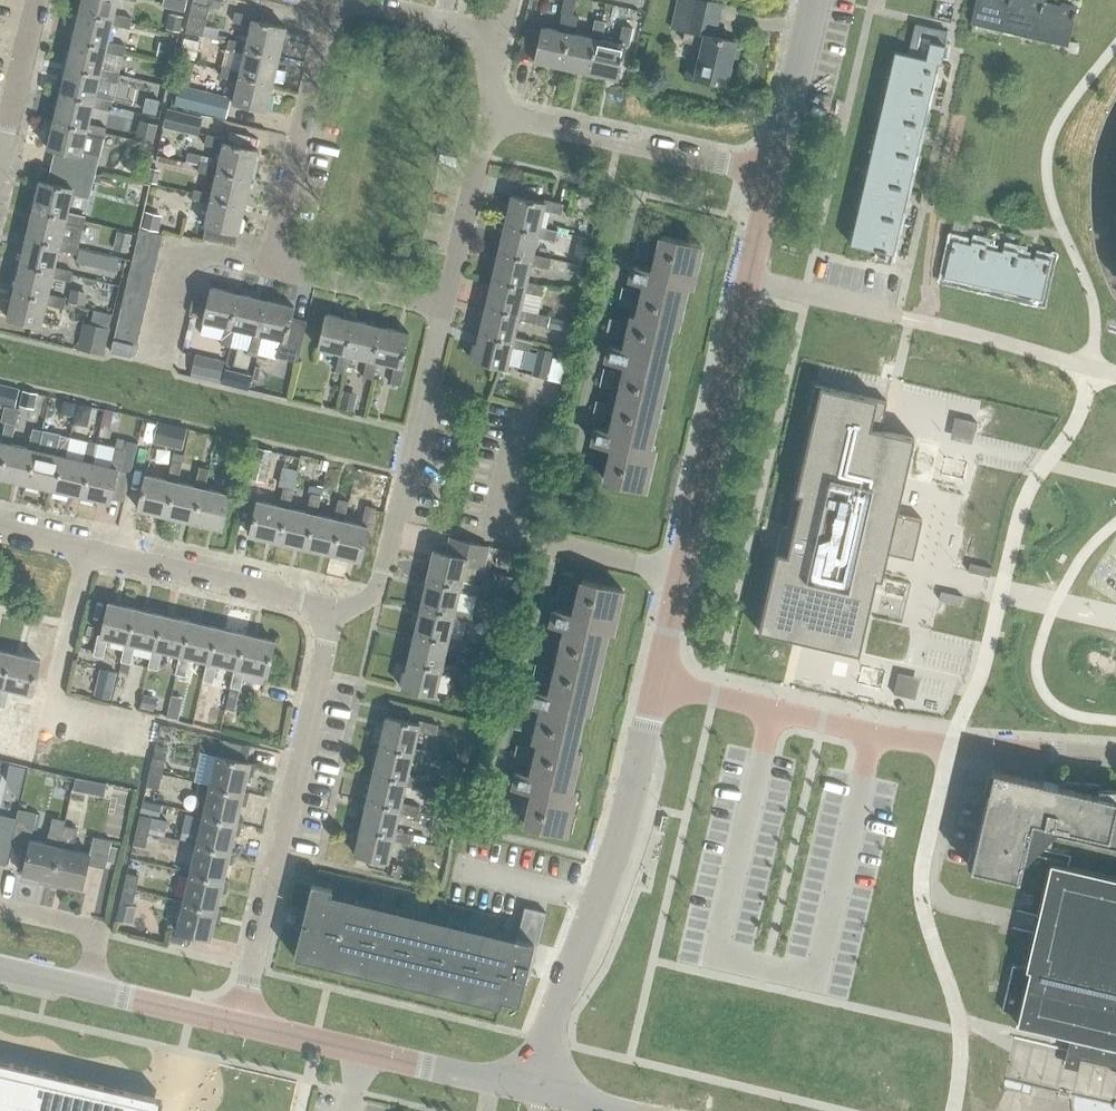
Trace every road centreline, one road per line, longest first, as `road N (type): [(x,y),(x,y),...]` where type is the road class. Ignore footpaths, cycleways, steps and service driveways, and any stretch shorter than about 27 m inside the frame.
road 1 (residential): [(1115,756),(950,747),(655,684)]
road 2 (residential): [(443,307),(298,273),(275,254),(330,0)]
road 3 (residential): [(540,1092),(556,1006),(625,823),(655,684)]
road 4 (residential): [(239,1023),(328,614)]
road 5 (residential): [(680,573),(773,175)]
road 6 (residential): [(328,614),(376,593),(443,307)]
road 7 (residential): [(328,614),(284,597),(0,531)]
road 8 (residential): [(540,1092),(239,1023)]
road 9 (residential): [(773,175),(500,115),(493,104)]
road 10 (residential): [(443,307),(493,104)]
road 11 (residential): [(680,573),(501,532)]
road 12 (residential): [(773,175),(814,0)]
road 13 (residential): [(0,160),(37,0)]
road 14 (residential): [(239,1023),(89,988)]
road 15 (residential): [(89,988),(93,935),(0,907)]
road 16 (residential): [(500,34),(356,0)]

